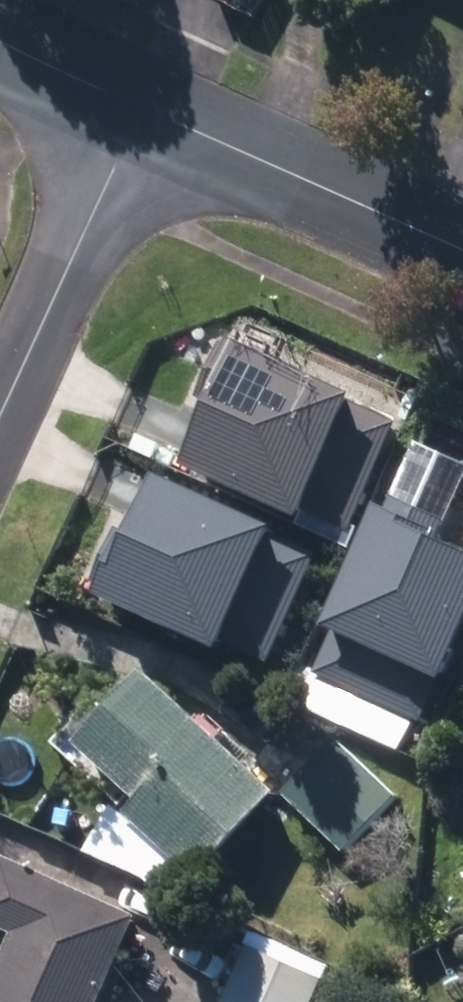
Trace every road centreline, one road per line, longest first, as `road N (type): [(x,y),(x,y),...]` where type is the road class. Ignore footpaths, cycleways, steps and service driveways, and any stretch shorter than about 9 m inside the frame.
road 1 (residential): [(0,441),(141,94)]
road 2 (residential): [(141,94),(462,246)]
road 3 (residential): [(0,35),(141,94)]

